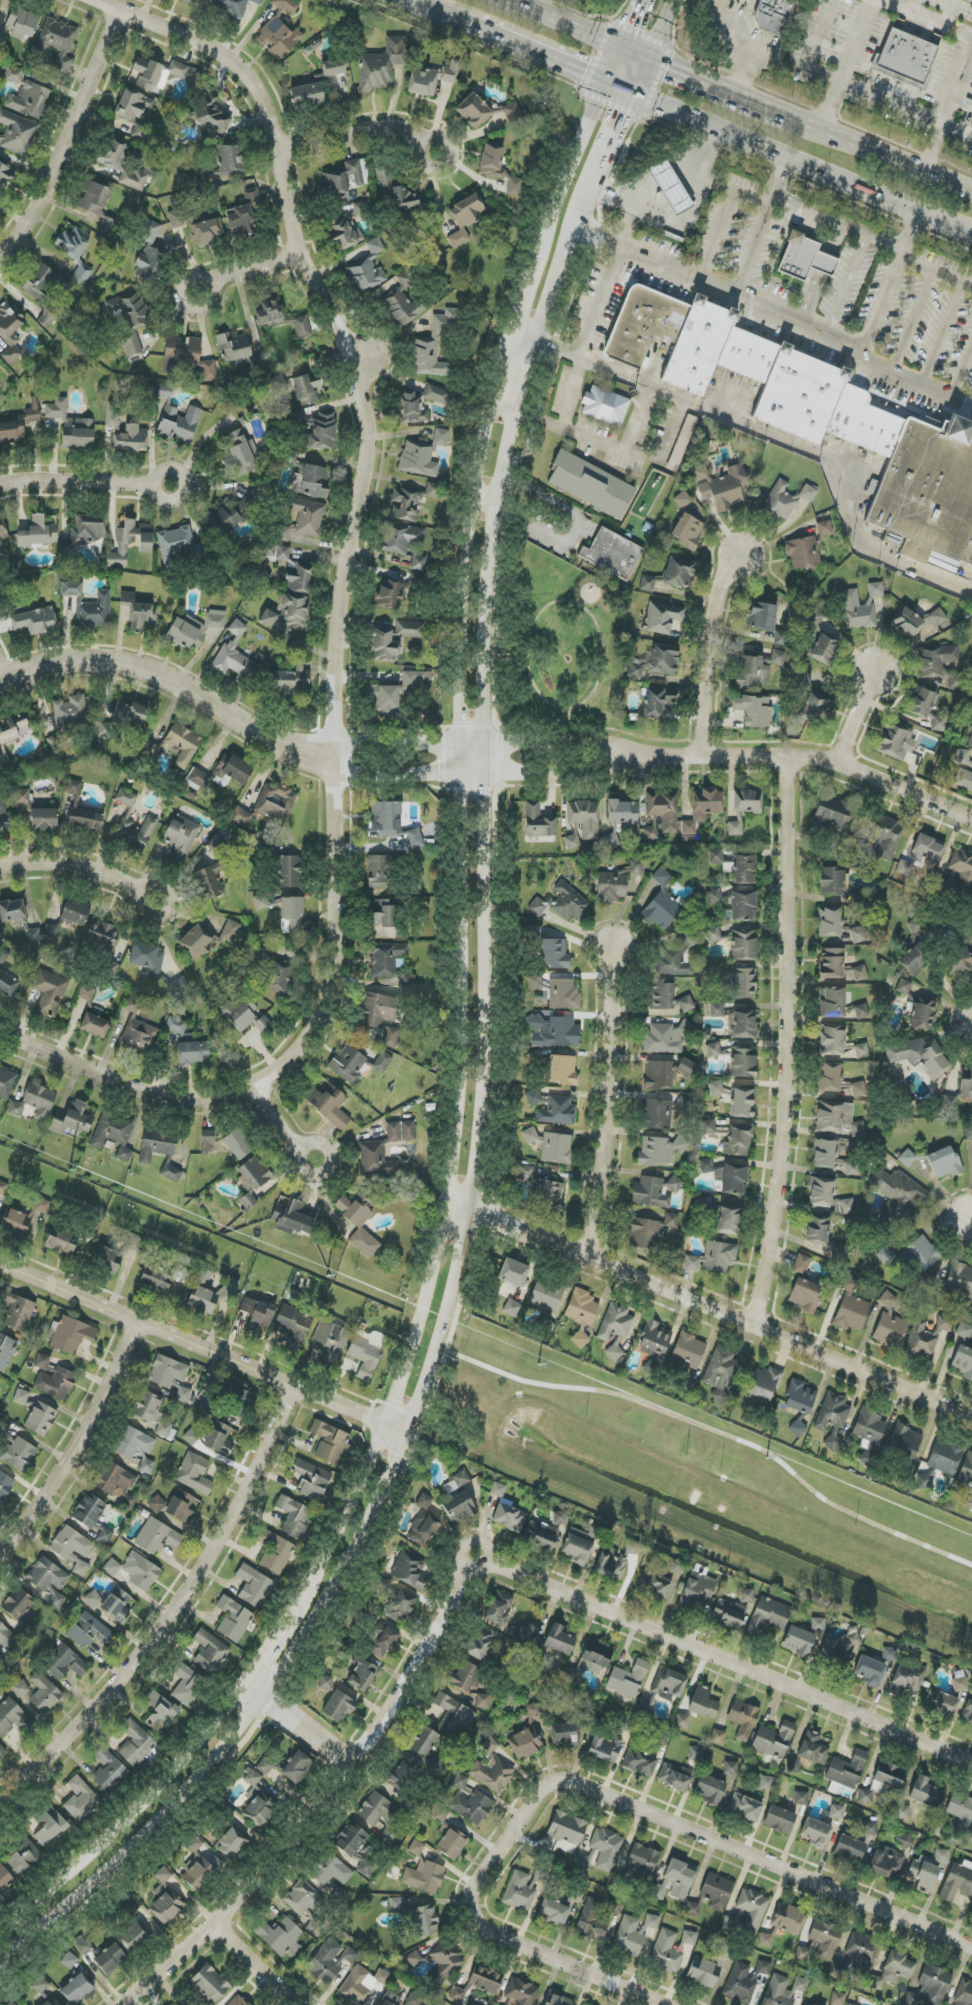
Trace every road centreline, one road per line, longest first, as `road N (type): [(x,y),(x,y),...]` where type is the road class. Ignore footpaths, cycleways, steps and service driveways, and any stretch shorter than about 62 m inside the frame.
road 1 (secondary): [(0,1969),(190,1793),(263,1701),(366,1537),(419,1418),(477,1207),(493,1062),(495,564),(511,445),(537,340),(584,212)]
road 2 (secondary): [(460,755),(469,1032),(454,1182),(384,1427),(326,1564),(248,1689),(160,1790),(0,1939)]
road 3 (residential): [(336,756),(342,597),(369,441),(363,400),(299,255),(261,92),(229,58),(98,0)]
road 4 (secondary): [(605,86),(546,230),(483,446),(470,520),(460,755)]
road 5 (residential): [(0,1031),(151,1092),(203,1096),(251,1084),(308,1043),(337,966),(336,756)]
road 6 (residential): [(488,1569),(460,1582),(409,1685),(300,1828),(213,1922),(118,2004)]
road 7 (residential): [(750,1322),(784,1106),(787,759)]
road 8 (residential): [(477,1207),(971,1417)]
road 9 (residential): [(971,821),(787,759),(703,750),(460,755)]
road 10 (residential): [(971,1765),(488,1569)]
road 11 (residential): [(0,1797),(123,1665),(168,1604),(210,1542),(281,1386)]
road 12 (residential): [(406,1436),(0,1270)]
road 13 (residential): [(971,1953),(581,1787)]
road 14 (primary): [(634,96),(971,233)]
road 15 (residential): [(336,756),(279,745),(178,683),(123,663),(68,662),(0,684)]
road 16 (residential): [(579,1253),(602,1170),(613,948)]
road 17 (residential): [(0,258),(53,179),(120,9)]
road 18 (residential): [(123,1317),(116,1355),(85,1420),(0,1552)]
road 19 (residential): [(494,1943),(466,1927),(463,1893),(529,1790),(555,1776),(581,1787)]
road 20 (primary): [(971,188),(779,108)]
road 21 (residential): [(703,750),(704,654),(740,554)]
road 22 (residential): [(655,2004),(494,1943)]
road 23 (secondary): [(584,212),(651,56)]
road 24 (residential): [(0,862),(61,858),(116,874),(158,899)]
road 25 (residential): [(155,484),(0,484)]
road 26 (primary): [(465,25),(605,86)]
road 27 (residential): [(279,150),(373,129),(425,140)]
road 28 (primary): [(779,108),(651,56)]
road 29 (residential): [(869,0),(822,126)]
road 30 (residential): [(350,1764),(248,1689)]

